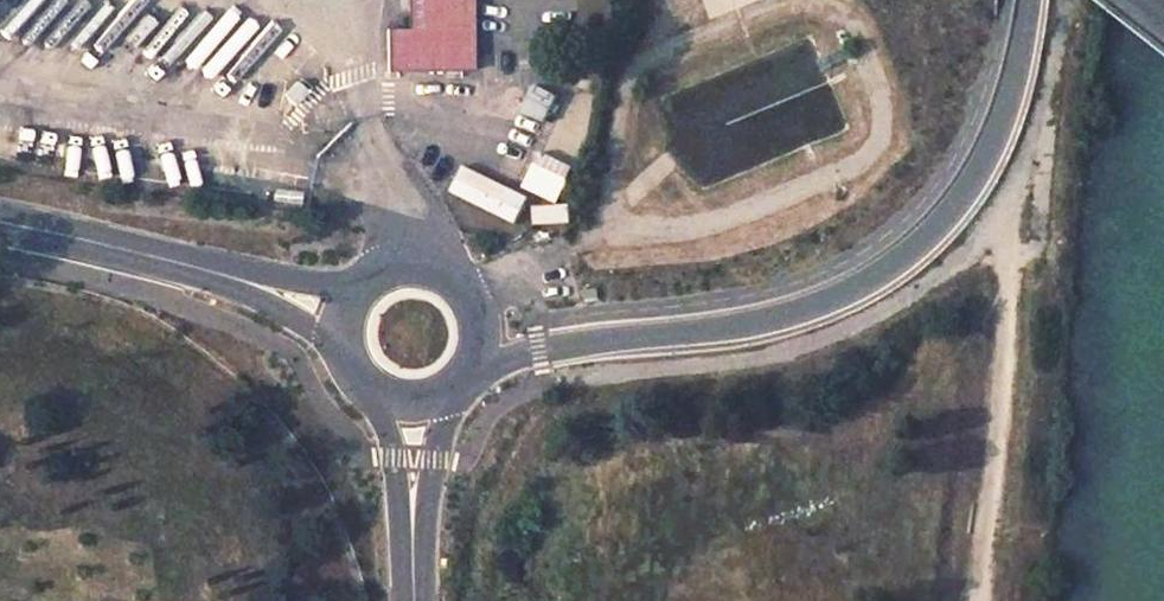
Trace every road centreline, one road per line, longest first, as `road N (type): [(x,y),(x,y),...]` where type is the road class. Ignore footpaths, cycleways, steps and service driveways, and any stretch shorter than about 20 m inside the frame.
road 1 (trunk): [(461,383),(542,351),(772,319),(829,303),(889,271),(942,222),(980,169),(1011,100),(1031,0)]
road 2 (track): [(977,600),(1010,265)]
road 3 (track): [(1064,0),(1040,241),(1010,265)]
road 4 (secondary): [(140,253),(269,304),(351,363)]
road 5 (secondary): [(373,284),(140,253)]
road 6 (secondary): [(461,383),(478,329),(462,294),(410,272),(373,284)]
road 7 (secondary): [(140,253),(0,226)]
road 8 (secondary): [(351,363),(373,391),(409,404),(461,383)]

